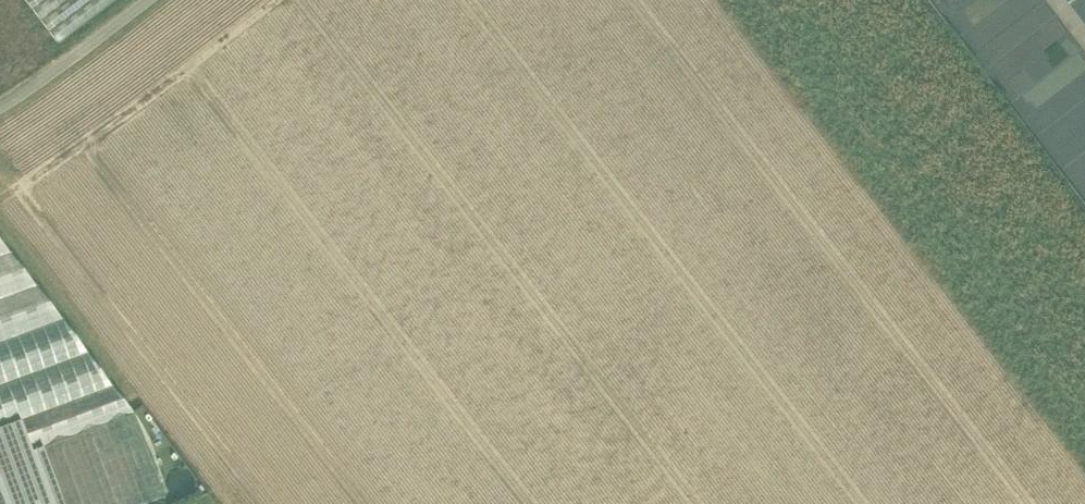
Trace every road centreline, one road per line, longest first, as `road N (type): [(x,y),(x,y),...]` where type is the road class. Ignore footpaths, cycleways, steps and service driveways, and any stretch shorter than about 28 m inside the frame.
road 1 (track): [(150,0),(0,107)]

